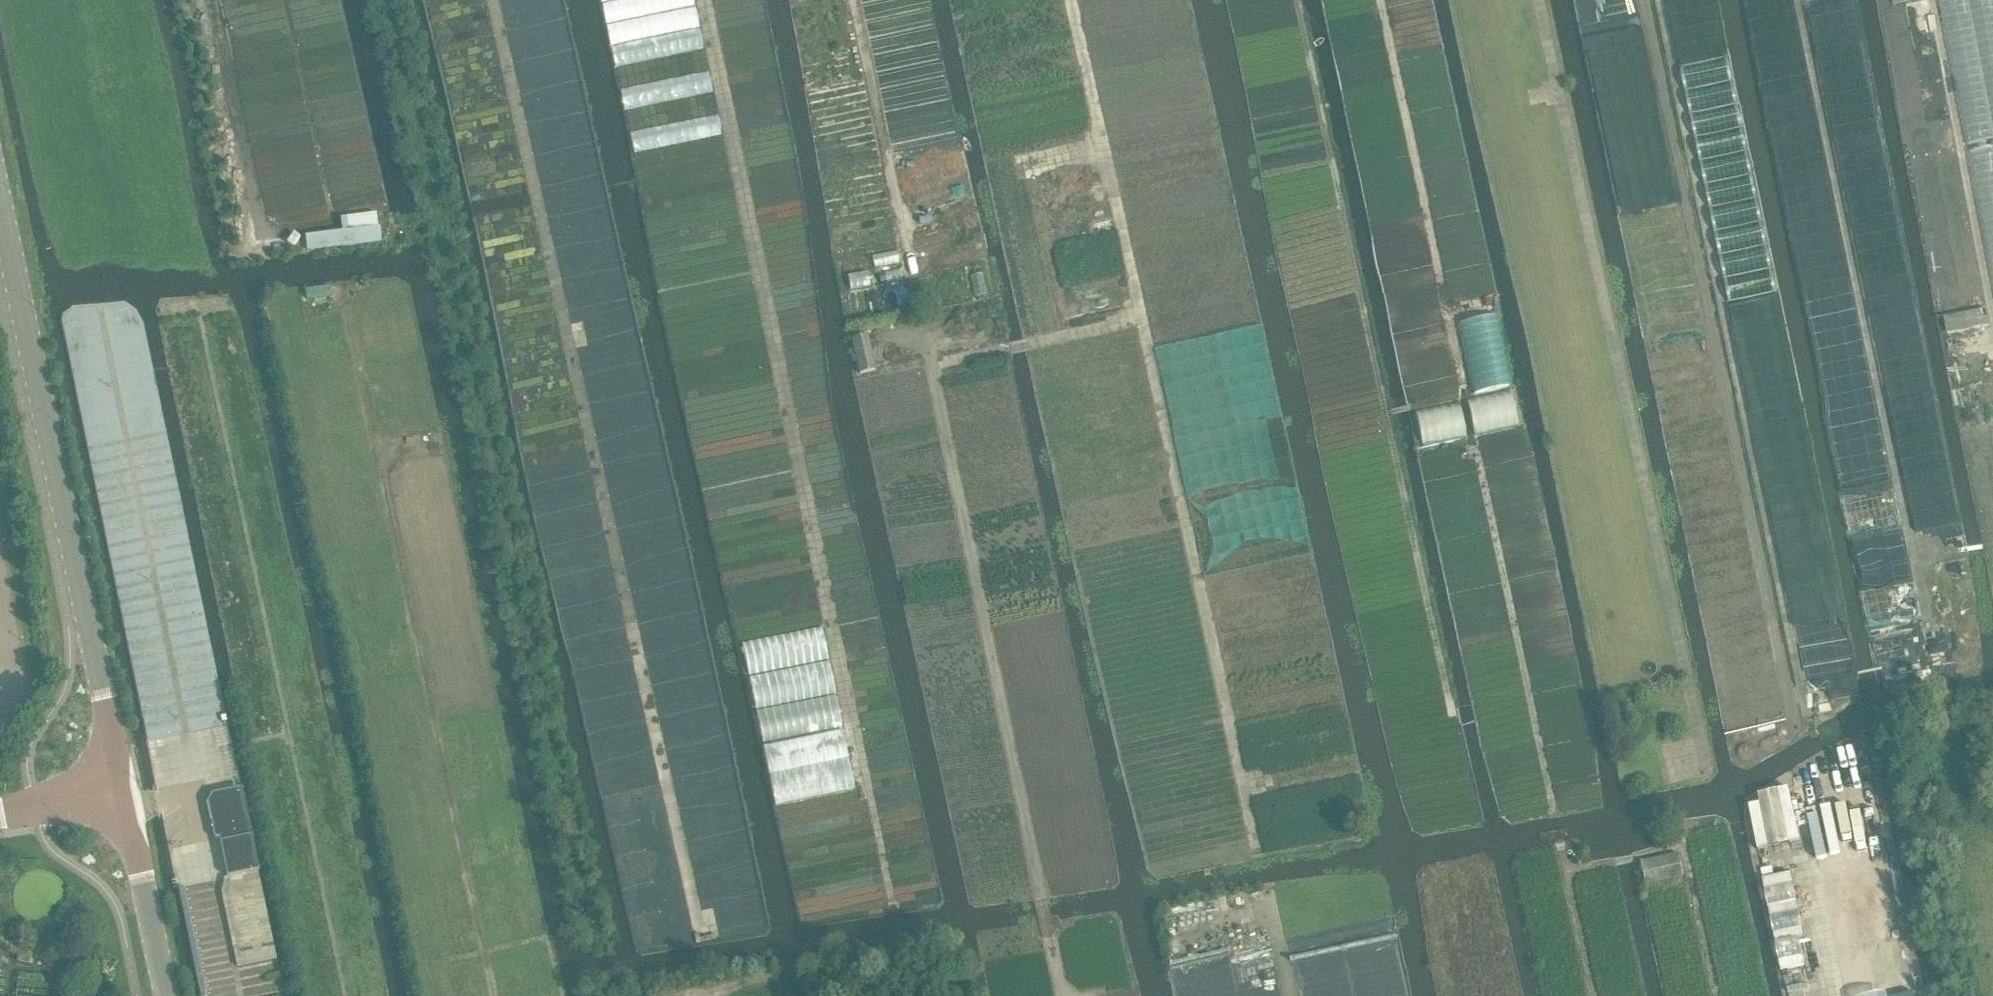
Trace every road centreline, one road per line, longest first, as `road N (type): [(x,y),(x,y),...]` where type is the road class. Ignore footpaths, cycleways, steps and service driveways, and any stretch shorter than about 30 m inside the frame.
road 1 (track): [(585,904),(451,245),(389,0)]
road 2 (tertiary): [(117,791),(109,716),(0,191)]
road 3 (track): [(334,227),(261,235),(212,0)]
road 4 (tertiary): [(165,995),(117,791)]
road 5 (residential): [(0,730),(16,706),(16,682),(0,595)]

